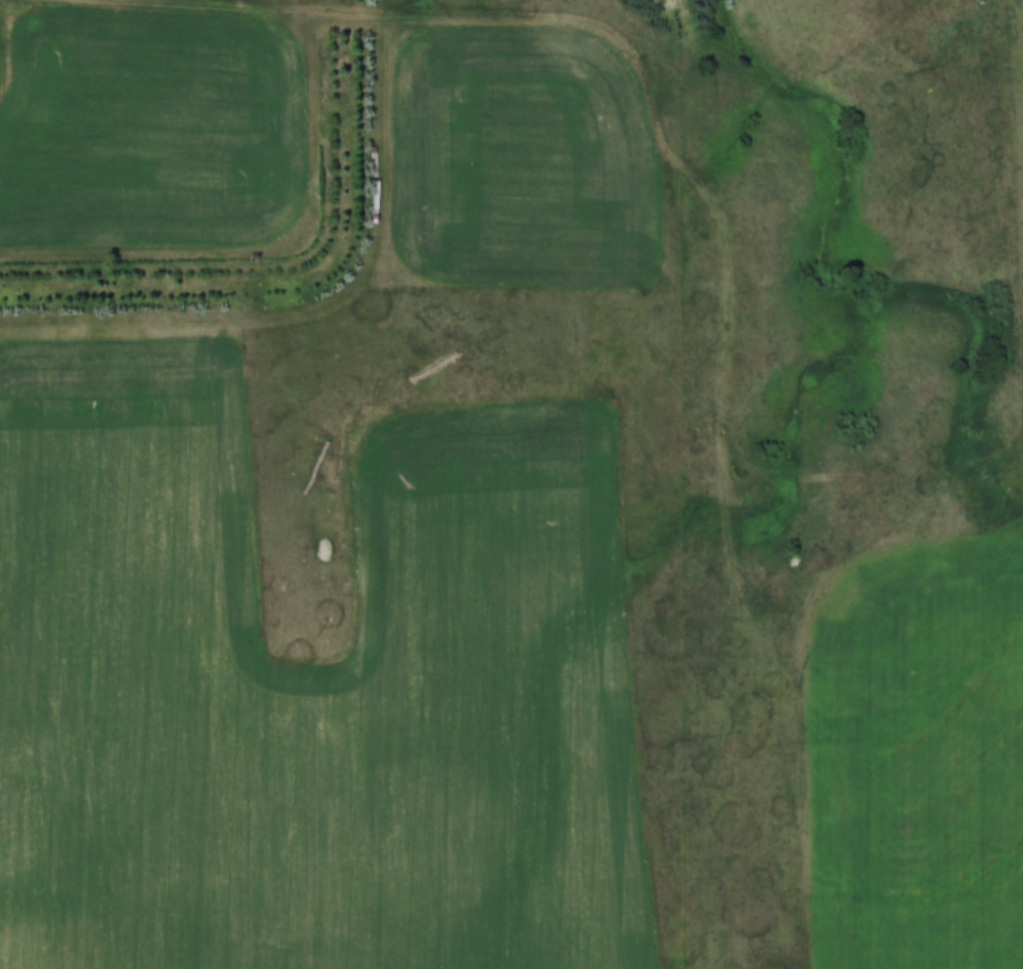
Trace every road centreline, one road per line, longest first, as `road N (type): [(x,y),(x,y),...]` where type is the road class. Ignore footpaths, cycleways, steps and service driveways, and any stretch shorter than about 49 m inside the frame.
road 1 (track): [(285,0),(602,21),(642,56),(673,155),(725,207),(723,407),(741,525),(755,770),(745,858),(713,968)]

